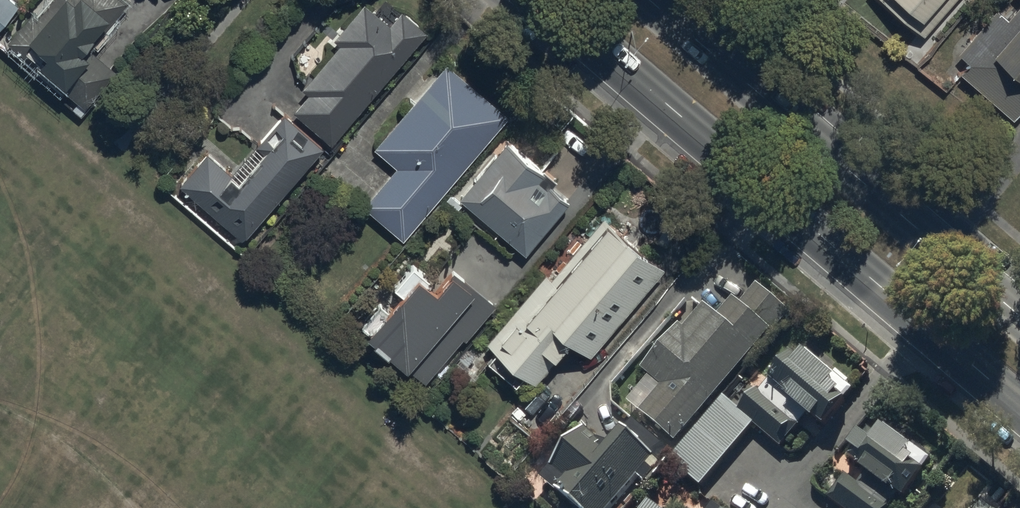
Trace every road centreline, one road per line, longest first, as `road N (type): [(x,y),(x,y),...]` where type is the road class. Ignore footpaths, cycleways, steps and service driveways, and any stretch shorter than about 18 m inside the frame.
road 1 (primary): [(1019,404),(546,0)]
road 2 (primary): [(651,0),(1019,315)]

